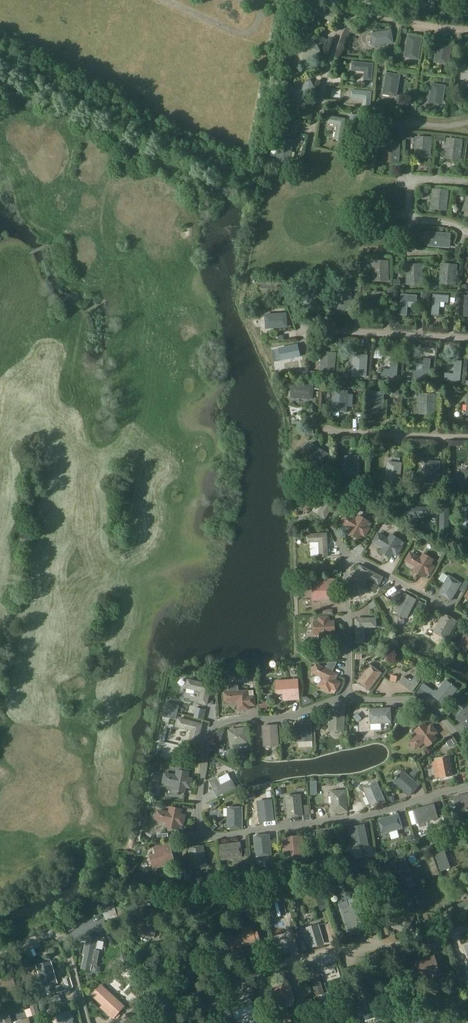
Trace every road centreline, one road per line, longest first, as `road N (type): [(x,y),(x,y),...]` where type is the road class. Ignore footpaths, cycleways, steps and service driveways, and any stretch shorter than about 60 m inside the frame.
road 1 (unclassified): [(165,0),(242,34),(259,17),(249,0)]

